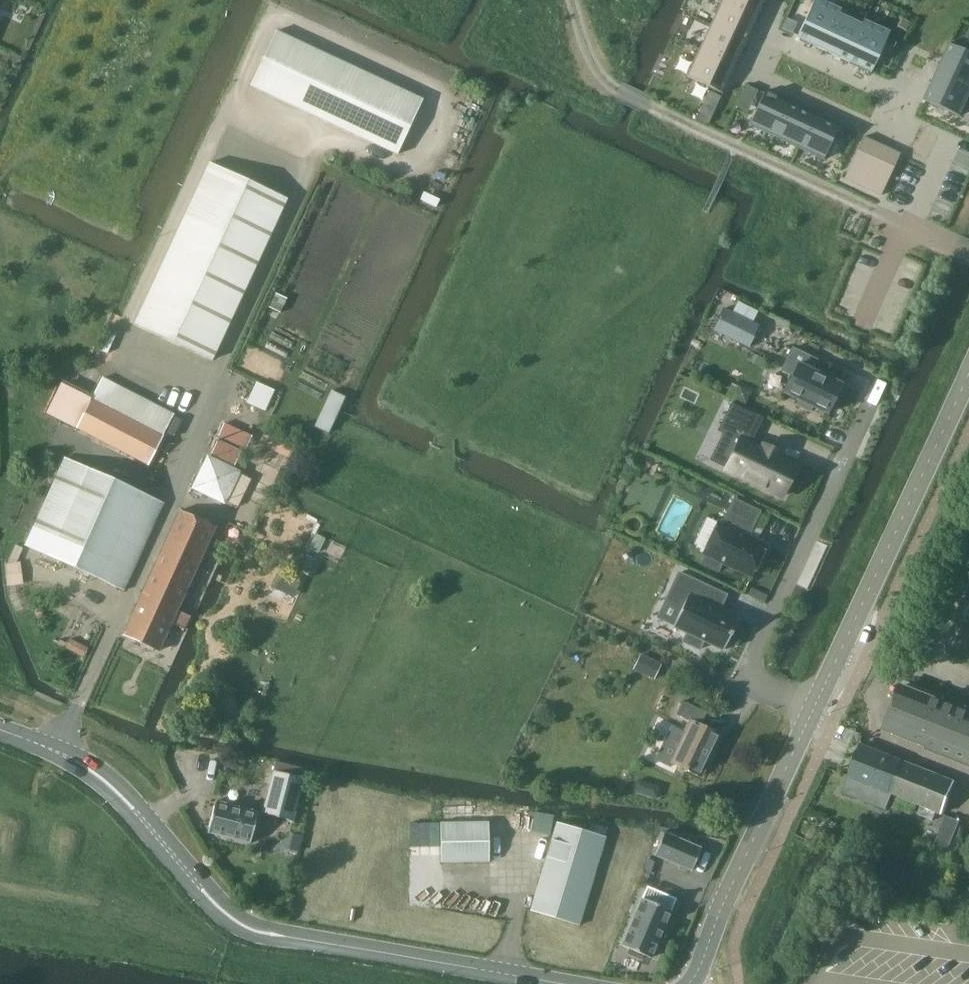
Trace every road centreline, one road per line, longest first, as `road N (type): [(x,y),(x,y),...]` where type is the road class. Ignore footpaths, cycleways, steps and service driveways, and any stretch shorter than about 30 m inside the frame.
road 1 (tertiary): [(568,983),(235,925),(99,776),(0,730)]
road 2 (residential): [(878,382),(748,679),(813,716)]
road 3 (track): [(571,0),(607,83),(873,207)]
road 4 (tertiary): [(813,716),(968,380)]
road 5 (tertiary): [(690,983),(813,716)]

